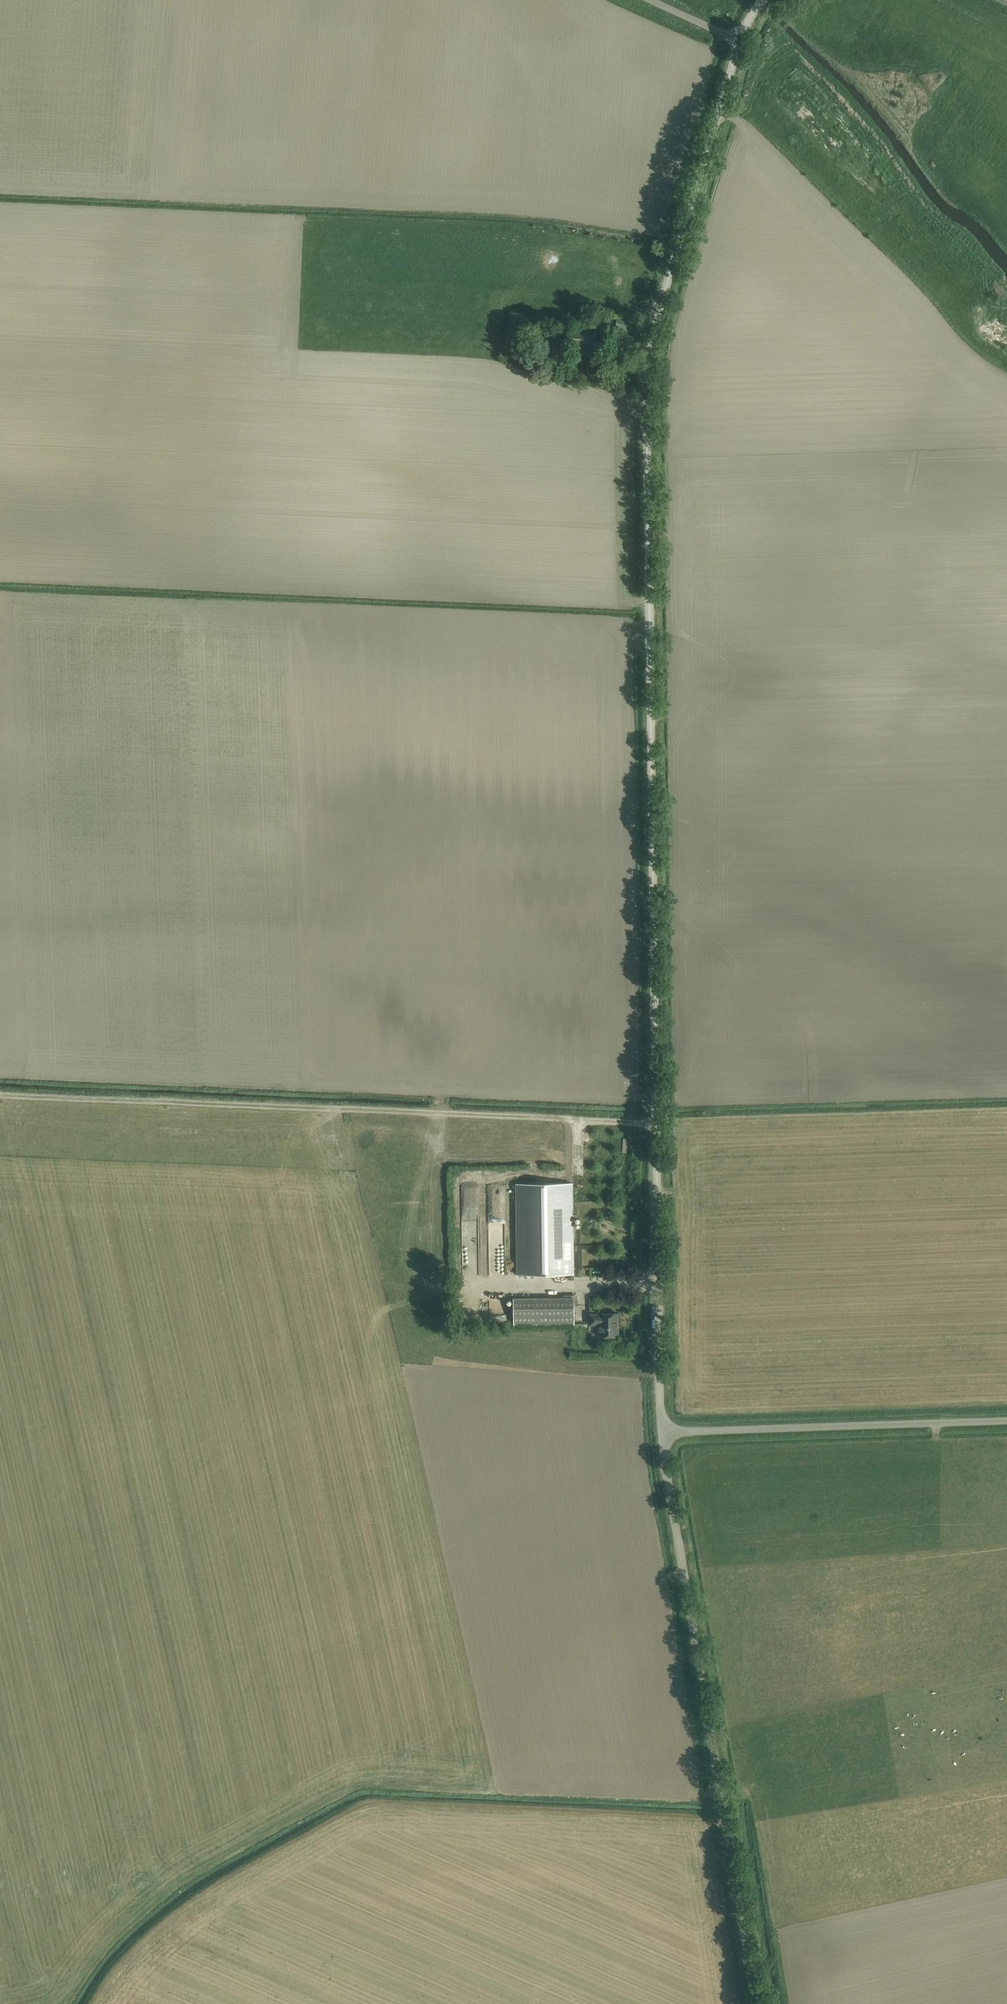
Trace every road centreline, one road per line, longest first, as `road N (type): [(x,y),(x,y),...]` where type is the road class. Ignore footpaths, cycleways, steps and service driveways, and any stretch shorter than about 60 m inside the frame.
road 1 (unclassified): [(662,1431),(641,341),(739,41),(760,0)]
road 2 (unclassified): [(752,2003),(662,1431)]
road 3 (unclassified): [(1006,1421),(662,1431)]

